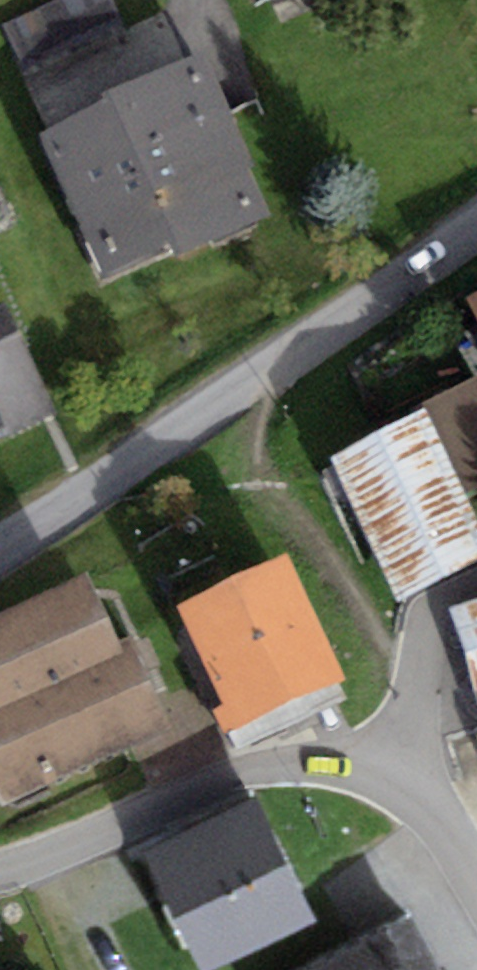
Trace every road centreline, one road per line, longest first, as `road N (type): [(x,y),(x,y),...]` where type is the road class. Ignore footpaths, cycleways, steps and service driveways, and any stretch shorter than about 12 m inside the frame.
road 1 (unclassified): [(0,545),(476,229)]
road 2 (unclassified): [(476,906),(405,805),(367,782),(309,768),(222,783),(0,863)]

